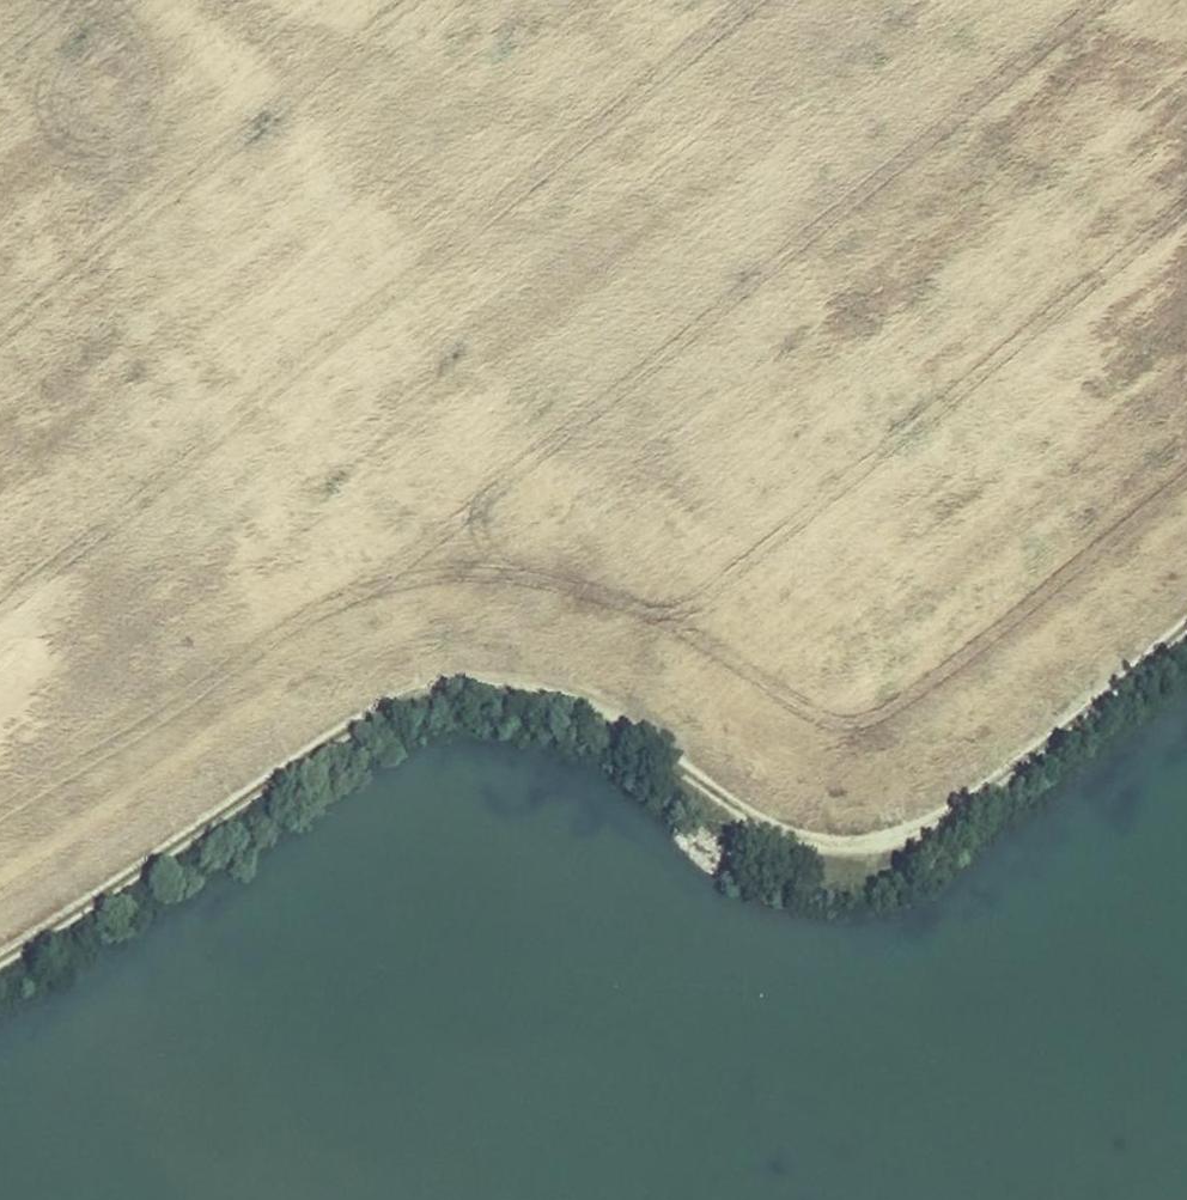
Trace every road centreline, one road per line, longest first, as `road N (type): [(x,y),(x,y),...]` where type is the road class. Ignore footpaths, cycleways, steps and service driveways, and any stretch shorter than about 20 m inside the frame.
road 1 (track): [(0,909),(340,697),(450,663),(535,670),(629,702),(760,822),(815,845),(872,842),(938,801),(1186,588)]

